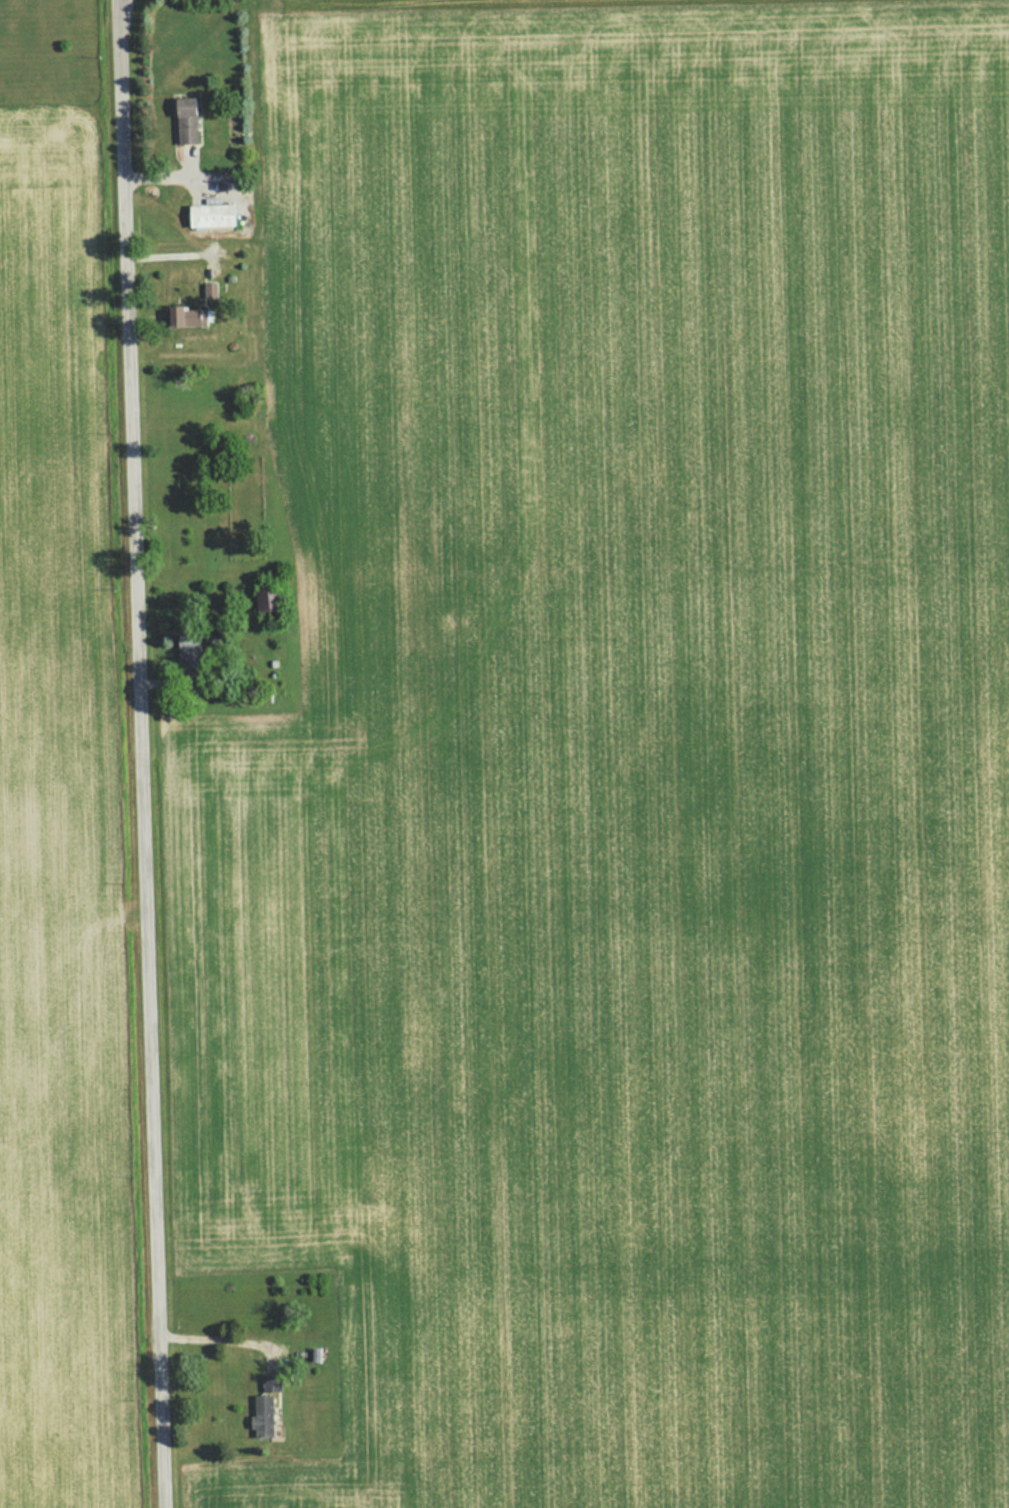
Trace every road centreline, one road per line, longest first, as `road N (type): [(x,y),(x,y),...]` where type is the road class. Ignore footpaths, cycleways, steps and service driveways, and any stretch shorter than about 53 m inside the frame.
road 1 (tertiary): [(160,1507),(118,0)]

